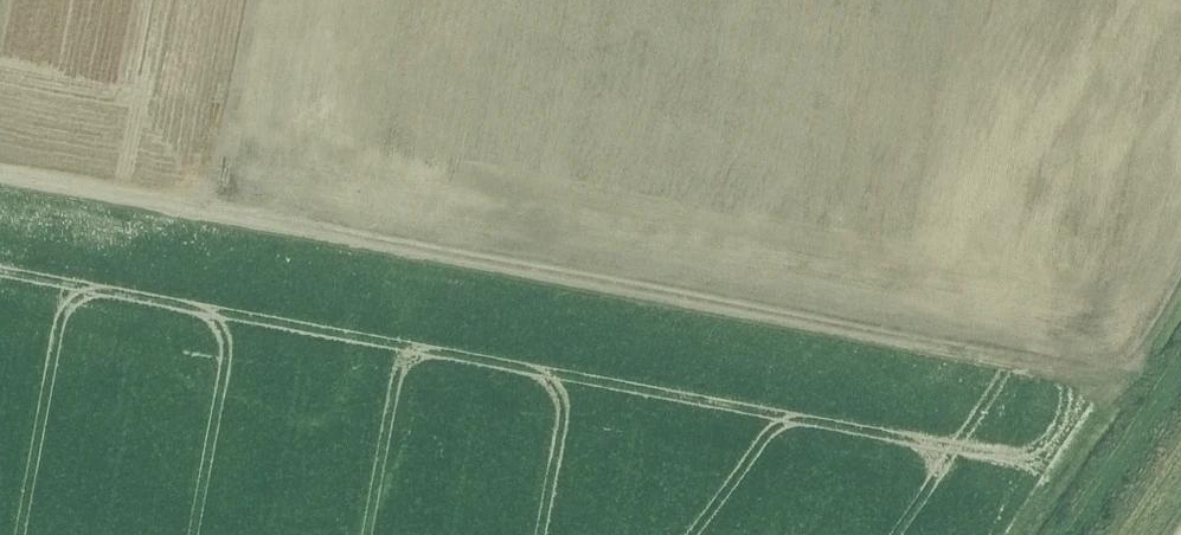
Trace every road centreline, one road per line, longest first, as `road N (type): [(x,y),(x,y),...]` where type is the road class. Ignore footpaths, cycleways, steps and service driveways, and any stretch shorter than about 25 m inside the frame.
road 1 (track): [(1076,372),(0,172)]

